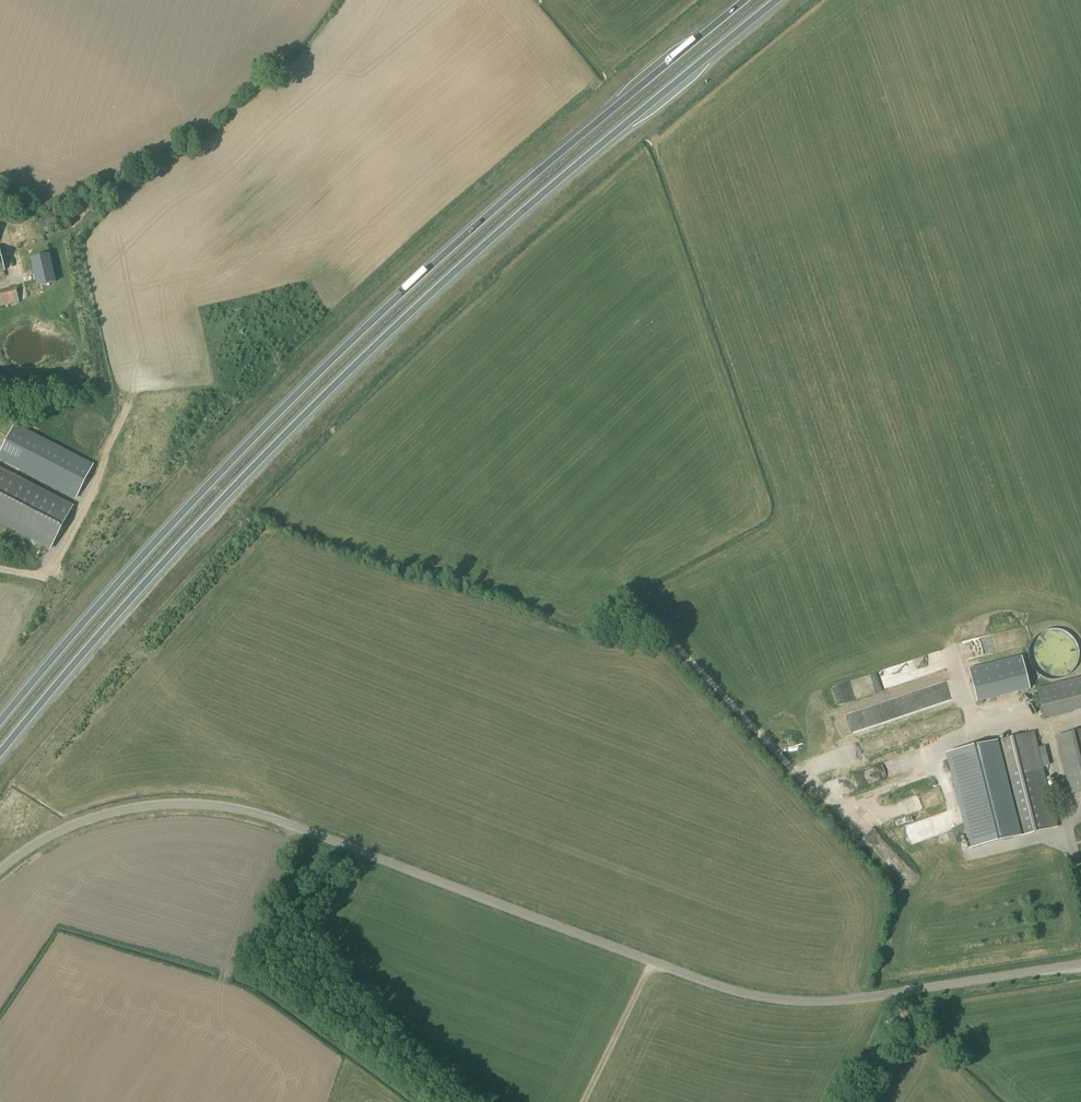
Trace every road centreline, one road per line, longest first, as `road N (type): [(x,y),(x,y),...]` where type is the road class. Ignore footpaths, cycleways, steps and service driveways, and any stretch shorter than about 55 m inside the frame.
road 1 (trunk): [(0,757),(154,575),(367,355),(778,0)]
road 2 (trunk): [(744,0),(350,341),(177,517),(0,721)]
road 3 (unclassified): [(1080,964),(836,1001),(765,998),(319,834)]
road 4 (unclassified): [(0,869),(49,836),(138,806),(209,804),(319,834)]
road 5 (track): [(584,1101),(652,961)]

